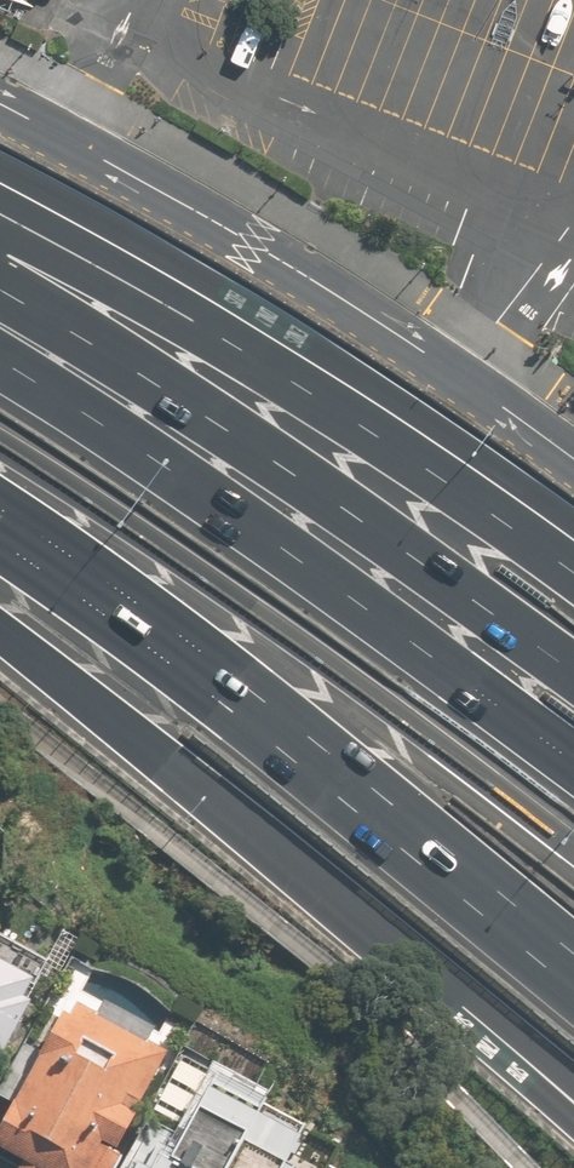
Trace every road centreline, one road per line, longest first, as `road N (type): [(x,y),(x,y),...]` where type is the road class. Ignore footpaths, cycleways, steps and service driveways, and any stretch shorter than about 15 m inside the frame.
road 1 (motorway): [(573,1105),(0,632)]
road 2 (motorway): [(573,953),(318,744),(0,511)]
road 3 (motorway): [(0,330),(573,761)]
road 4 (motorway): [(573,845),(331,656),(0,435)]
road 5 (residential): [(0,108),(252,241),(573,459)]
road 6 (motorway): [(0,322),(239,453),(573,672)]
road 7 (motorway): [(0,237),(192,323),(573,567)]

